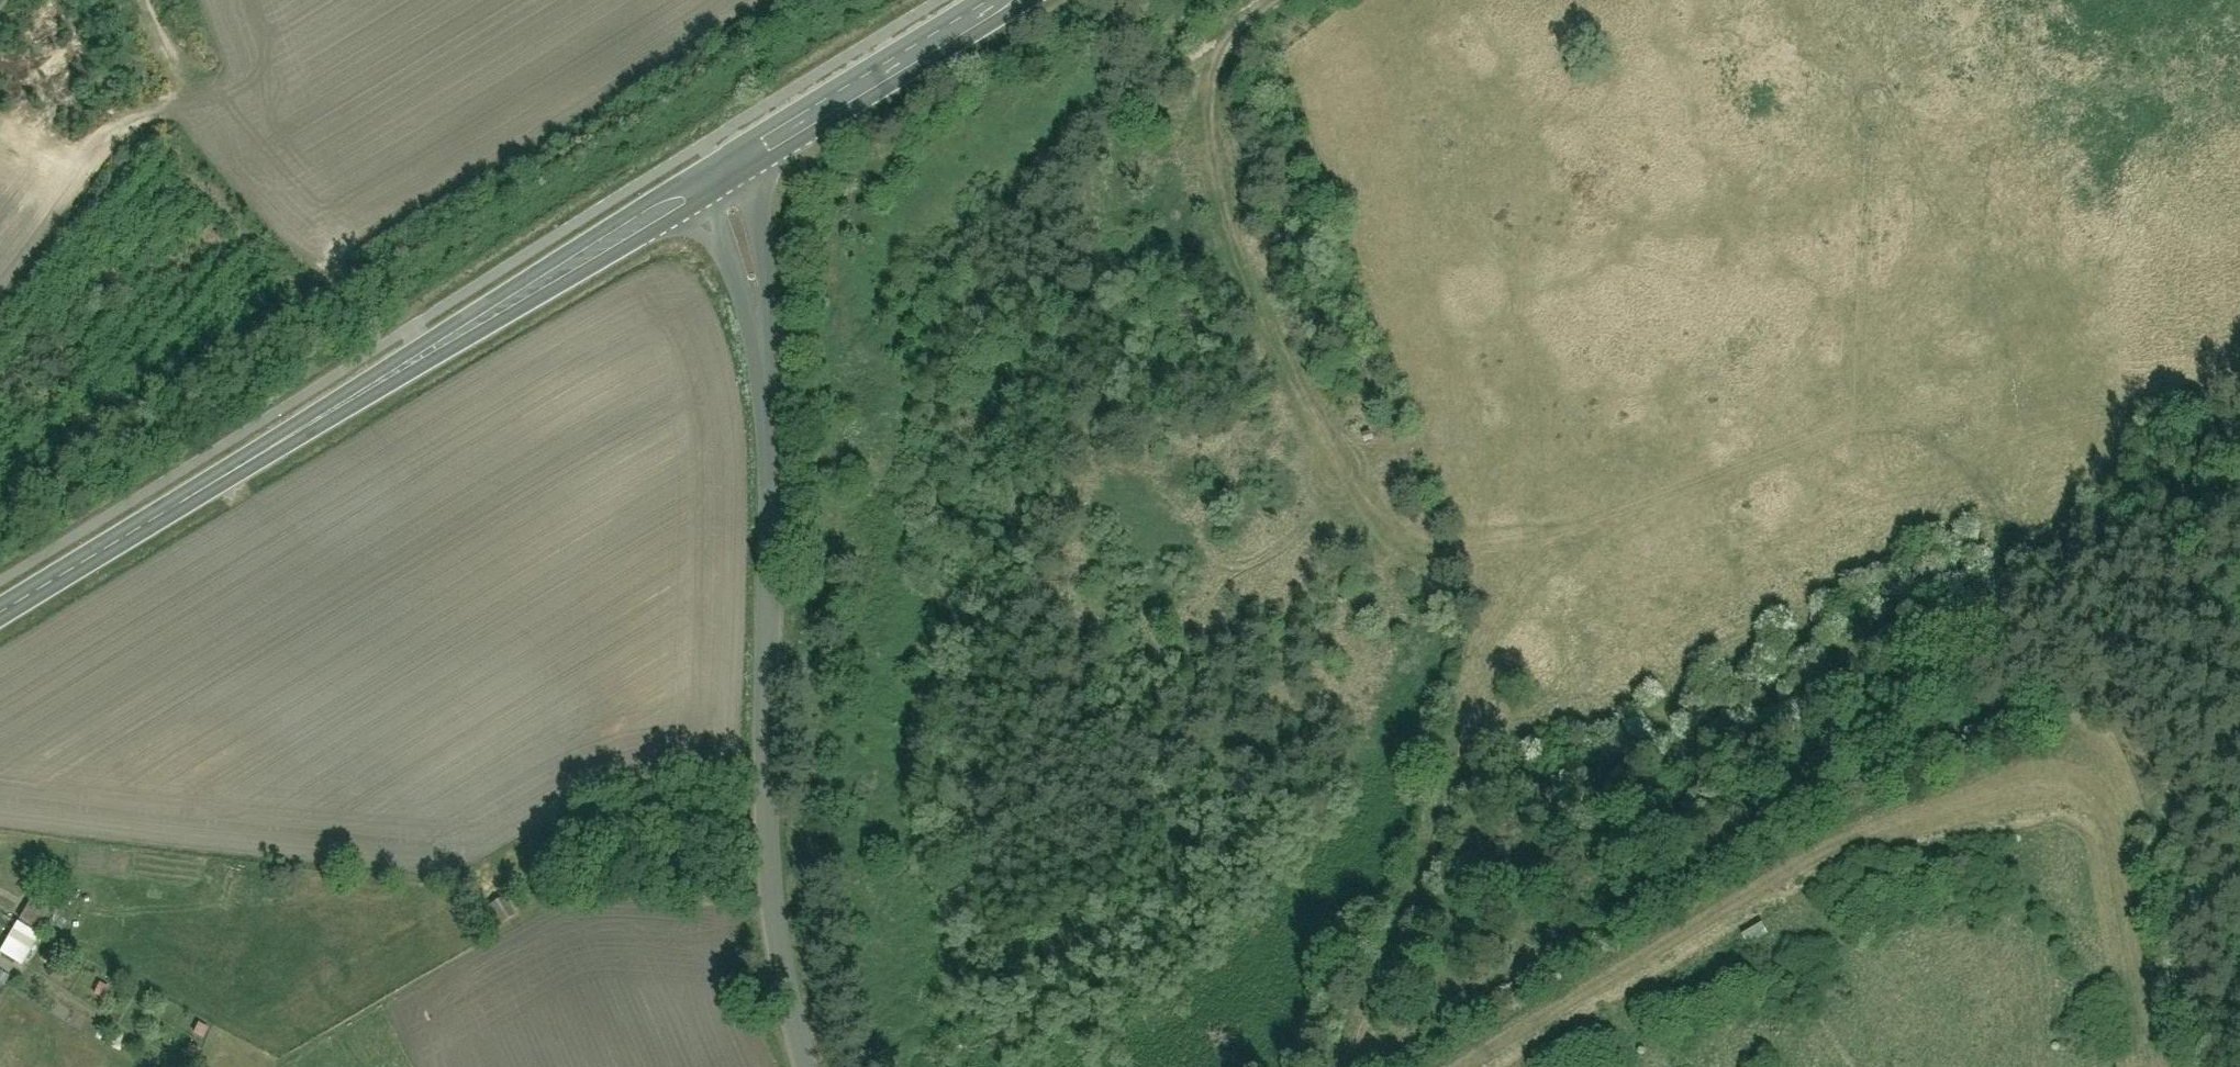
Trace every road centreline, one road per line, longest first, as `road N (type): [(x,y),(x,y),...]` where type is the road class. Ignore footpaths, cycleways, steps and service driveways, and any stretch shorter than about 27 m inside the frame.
road 1 (unclassified): [(810,1066),(787,997),(770,866),(767,367),(746,237),(723,175)]
road 2 (tertiary): [(0,617),(723,175)]
road 3 (tertiary): [(723,175),(1012,0)]

